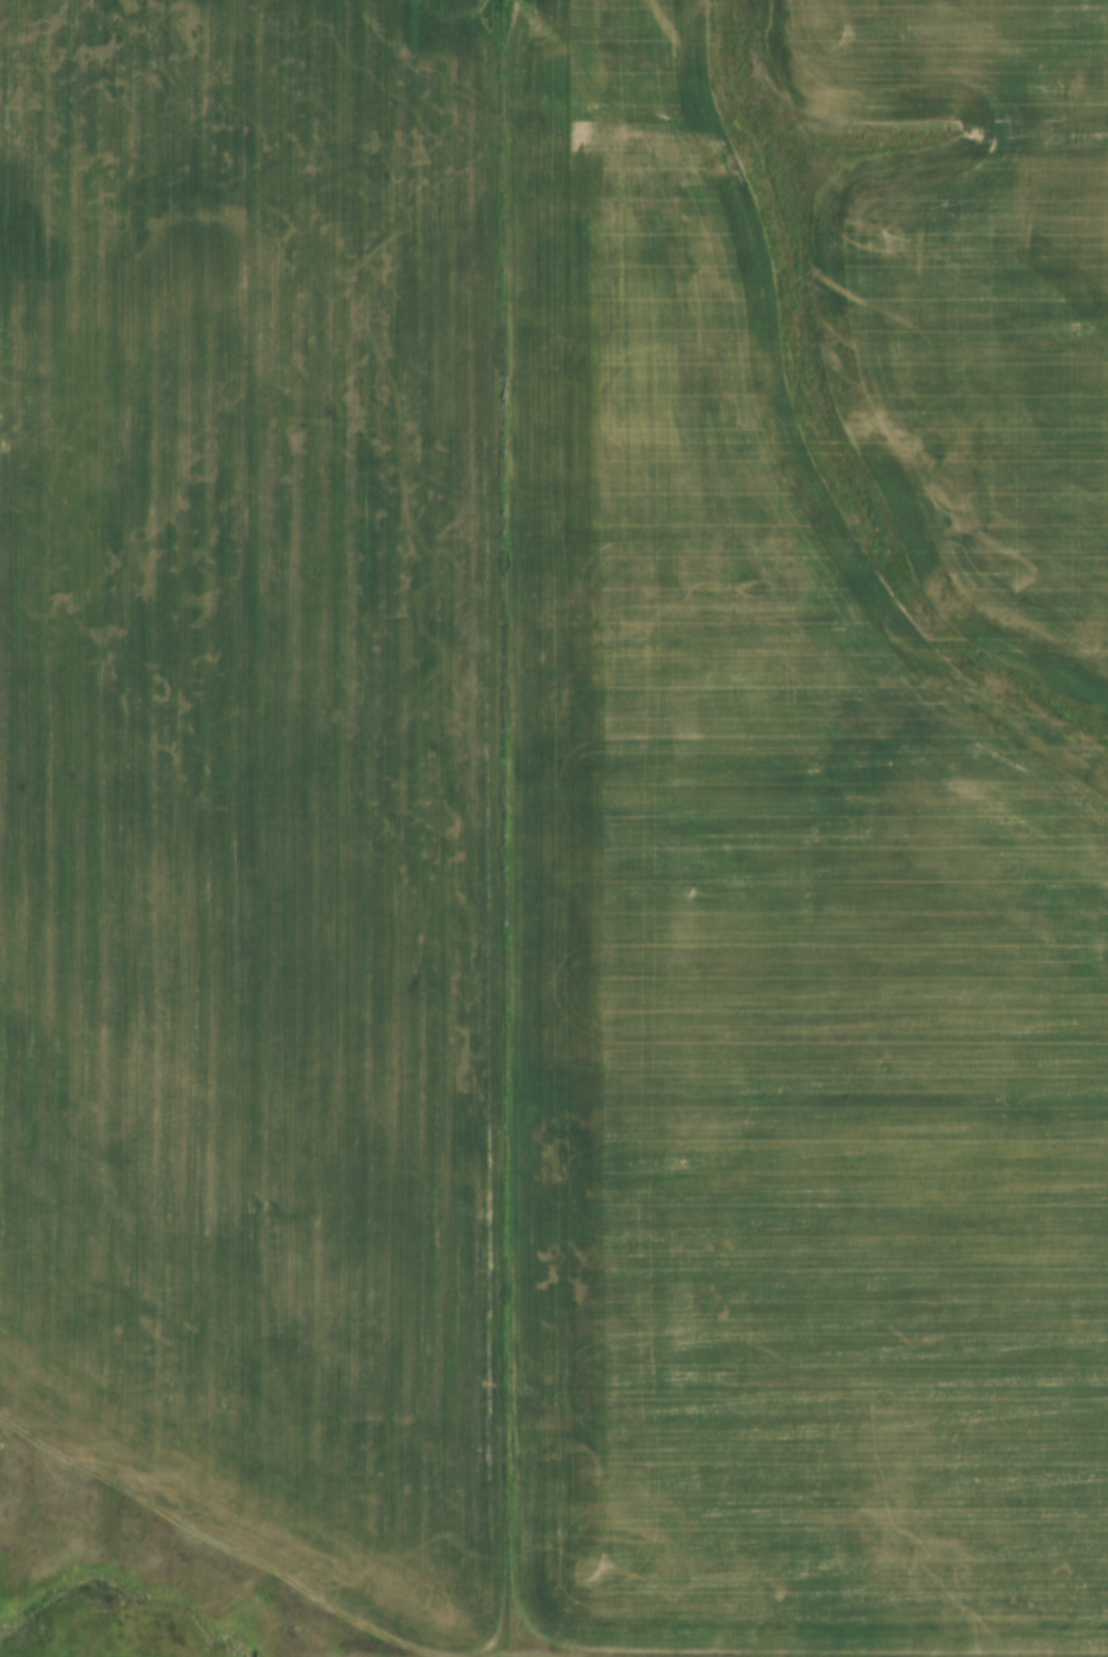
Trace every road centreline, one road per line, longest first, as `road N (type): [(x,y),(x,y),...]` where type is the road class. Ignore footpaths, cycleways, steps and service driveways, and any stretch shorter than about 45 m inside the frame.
road 1 (track): [(1032,1656),(395,1650),(265,1573),(137,1510),(0,1416)]

